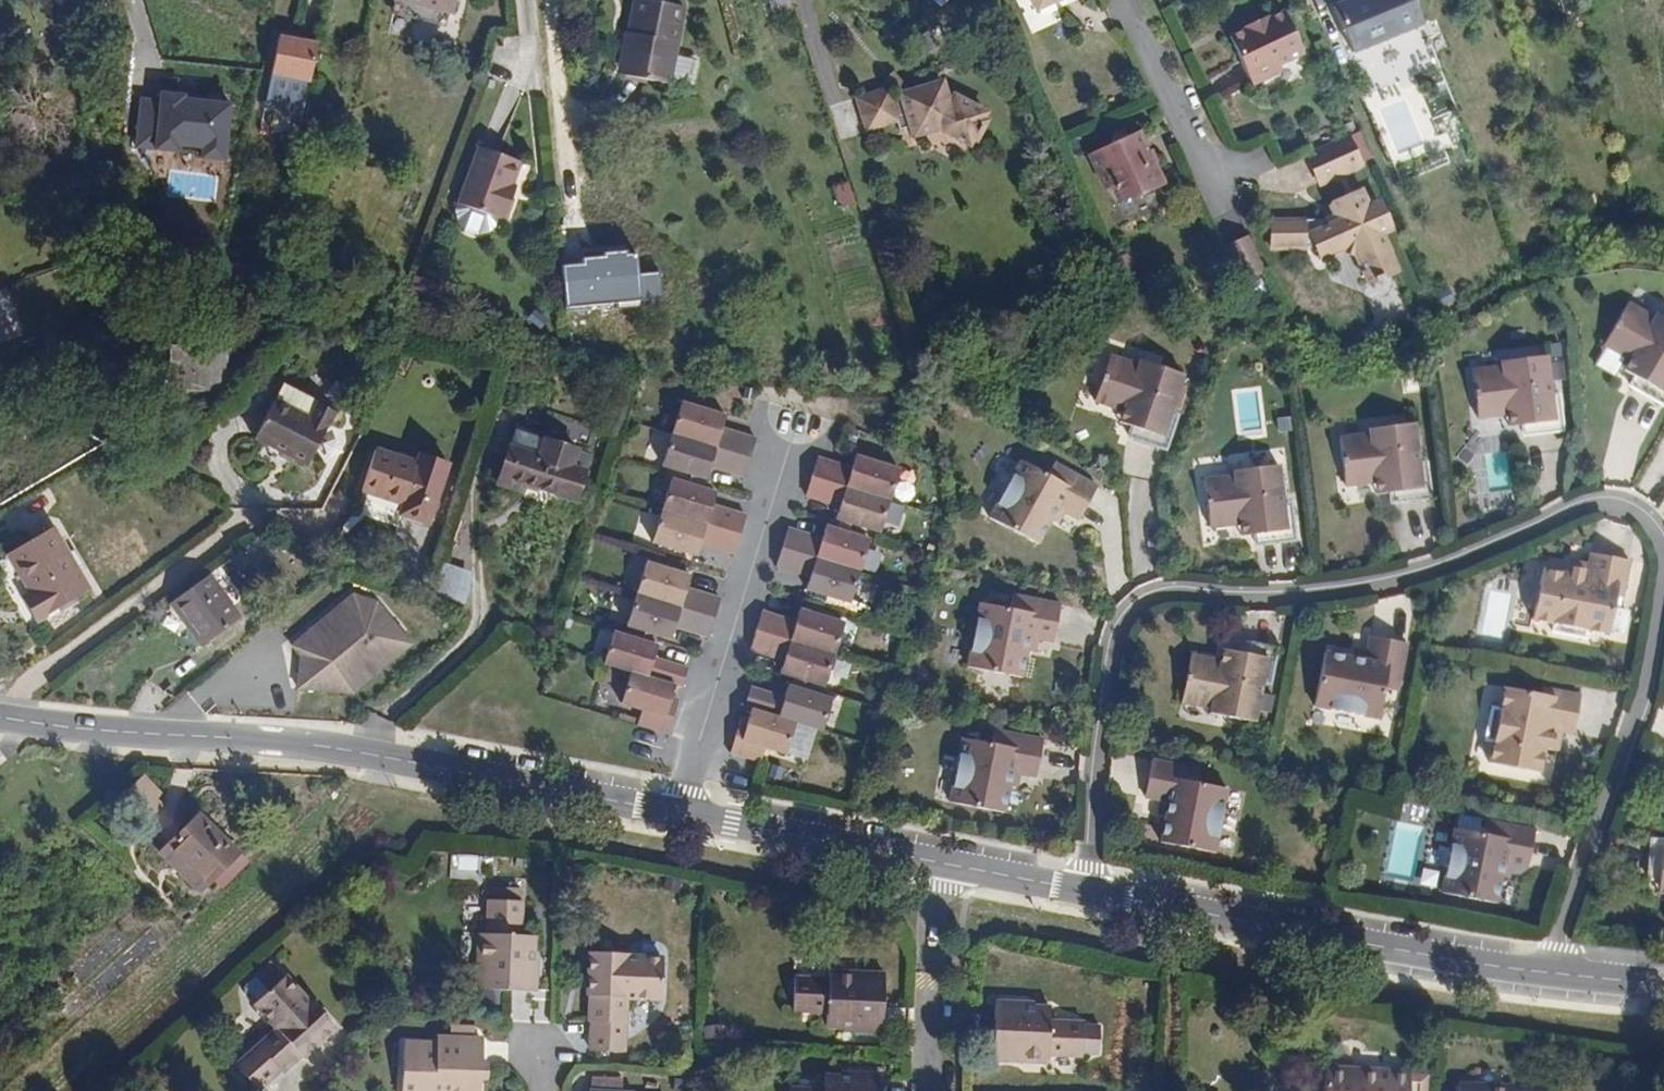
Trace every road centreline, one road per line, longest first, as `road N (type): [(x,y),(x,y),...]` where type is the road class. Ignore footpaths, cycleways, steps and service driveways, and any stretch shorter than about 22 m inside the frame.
road 1 (residential): [(1546,972),(1639,700),(1659,579),(1660,552),(1648,527),(1612,506),(1573,512),(1383,584),(1322,594),(1147,598),(1109,649),(1090,892)]
road 2 (tertiary): [(0,717),(358,749),(682,811)]
road 3 (tertiary): [(1090,892),(1546,972)]
road 4 (residential): [(794,417),(682,811)]
road 5 (tertiary): [(682,811),(943,861)]
road 6 (residential): [(943,861),(928,1090)]
road 7 (tertiary): [(943,861),(1090,892)]

